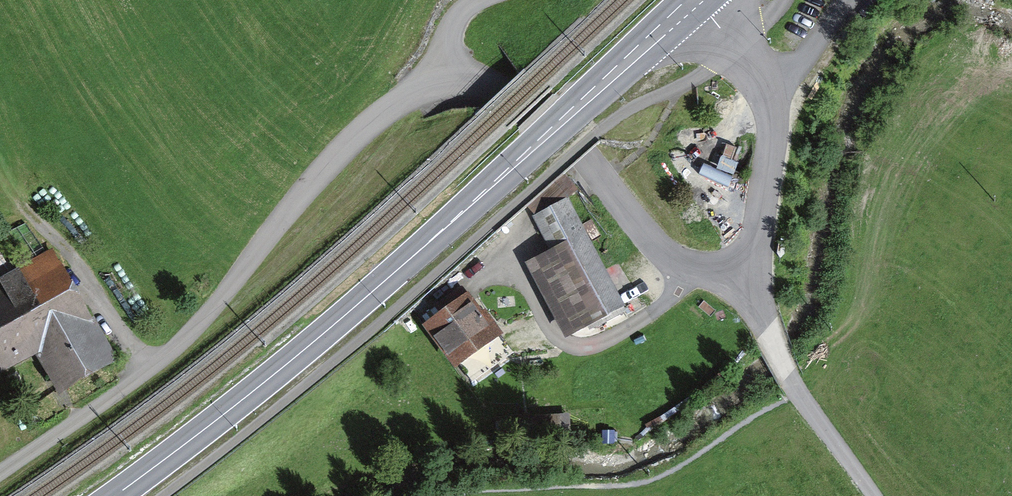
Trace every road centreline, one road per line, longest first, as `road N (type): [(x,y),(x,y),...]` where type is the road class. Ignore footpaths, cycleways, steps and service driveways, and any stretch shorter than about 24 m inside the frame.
road 1 (unclassified): [(745,274),(662,254),(495,88),(424,90),(353,139),(187,336),(143,377),(0,474)]
road 2 (primary): [(695,0),(330,327),(113,495)]
road 3 (unclassified): [(745,274),(768,186),(771,104),(756,68),(697,0)]
road 4 (unclassified): [(871,495),(797,393),(745,274)]
road 5 (track): [(143,377),(69,260)]

